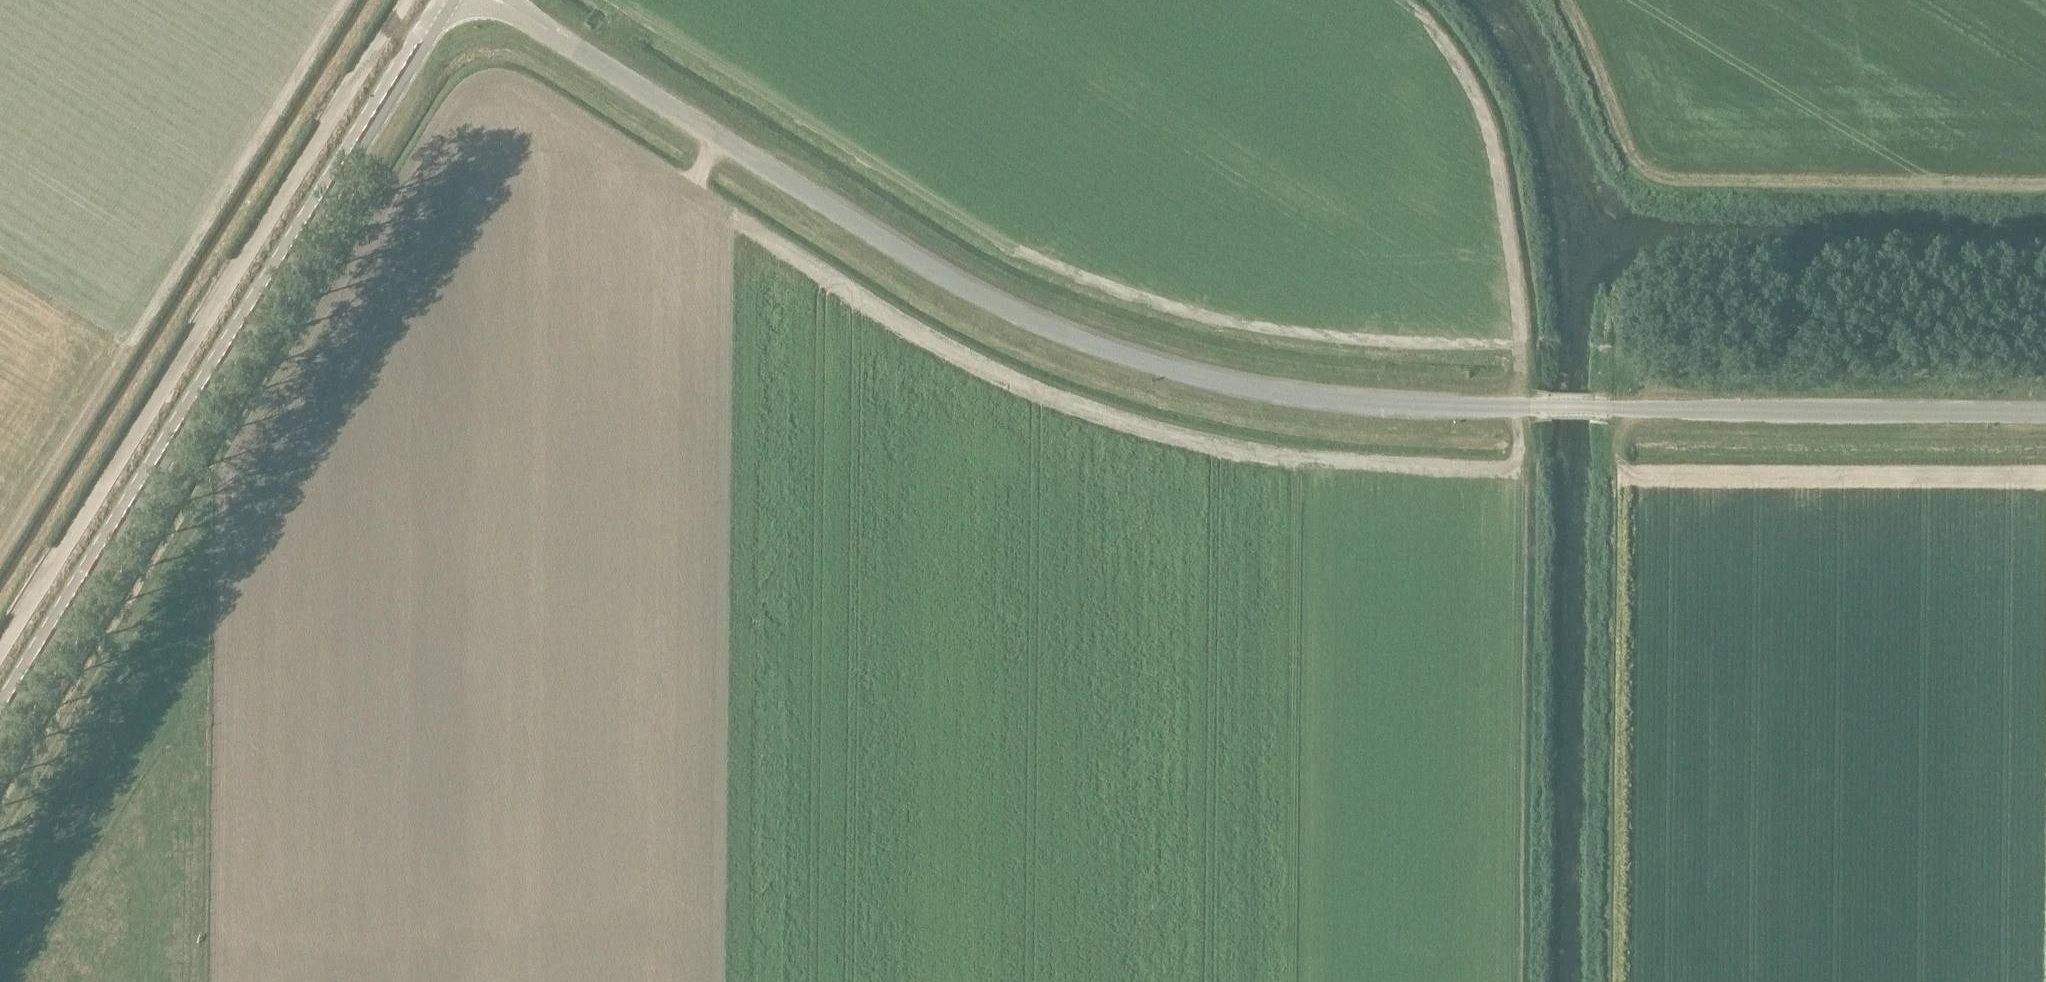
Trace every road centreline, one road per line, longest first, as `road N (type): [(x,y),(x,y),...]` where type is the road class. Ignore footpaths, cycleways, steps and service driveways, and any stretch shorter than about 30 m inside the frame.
road 1 (unclassified): [(2045,413),(1405,405),(1187,374),(1031,320),(944,277),(514,9)]
road 2 (secondary): [(0,718),(447,0)]
road 3 (track): [(0,556),(349,0)]

